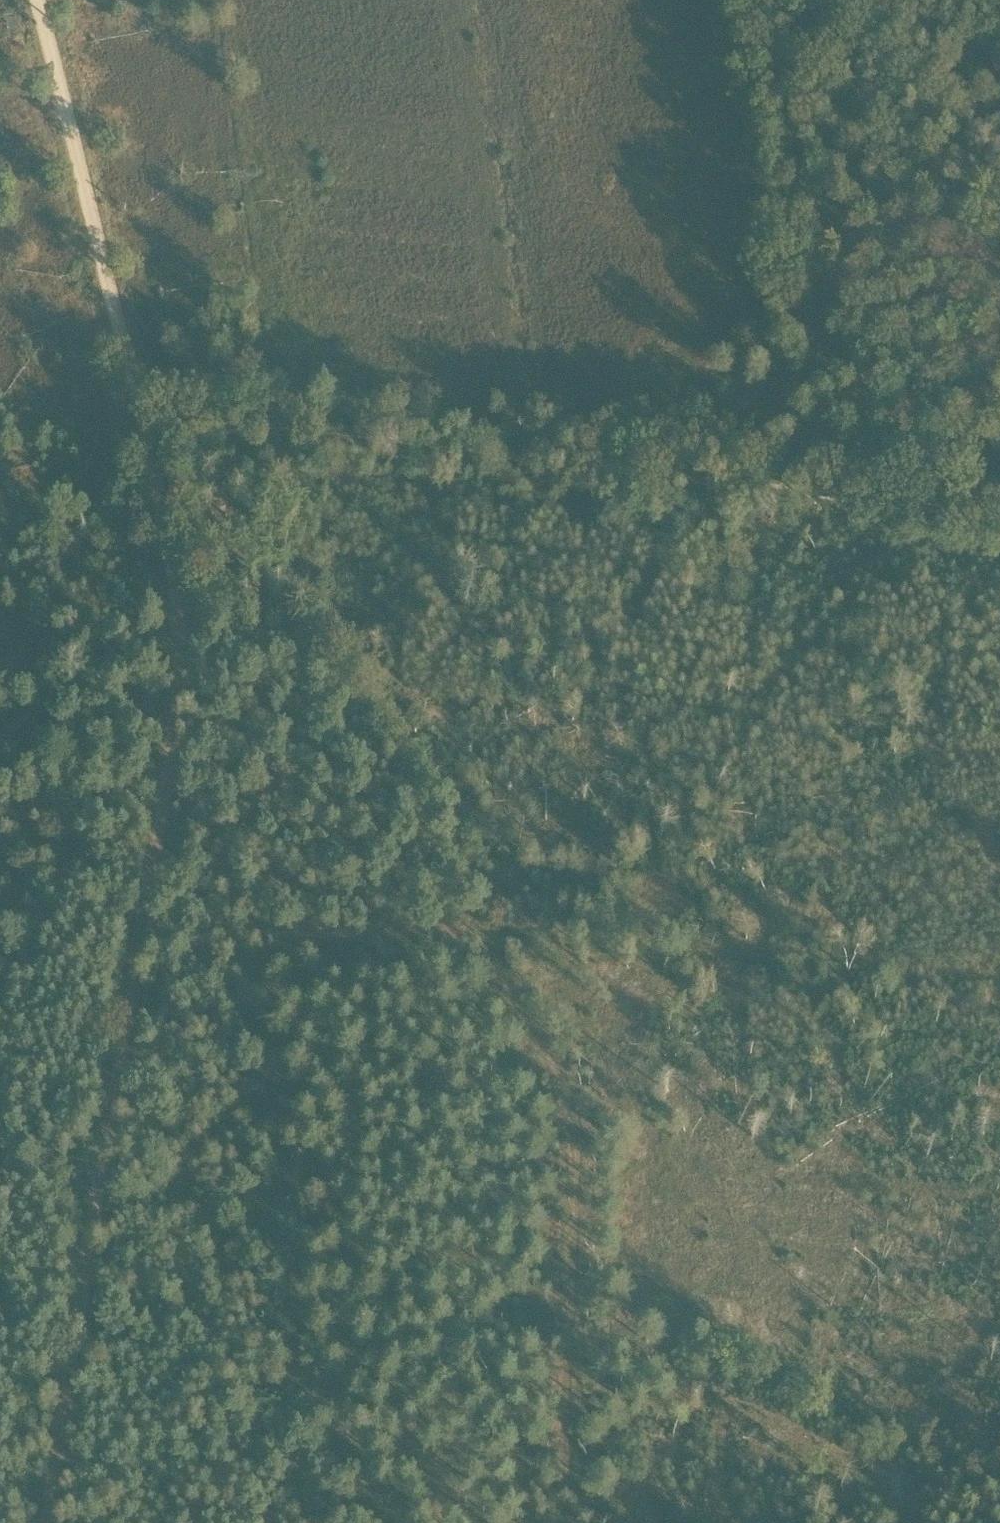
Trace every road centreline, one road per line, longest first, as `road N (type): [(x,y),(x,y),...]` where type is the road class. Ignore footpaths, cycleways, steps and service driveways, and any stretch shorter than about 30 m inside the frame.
road 1 (track): [(830,495),(143,422)]
road 2 (track): [(48,1522),(141,925)]
road 3 (track): [(141,925),(173,712),(174,647),(160,495),(143,422)]
road 4 (track): [(143,422),(35,0)]
road 5 (track): [(999,512),(830,495)]

